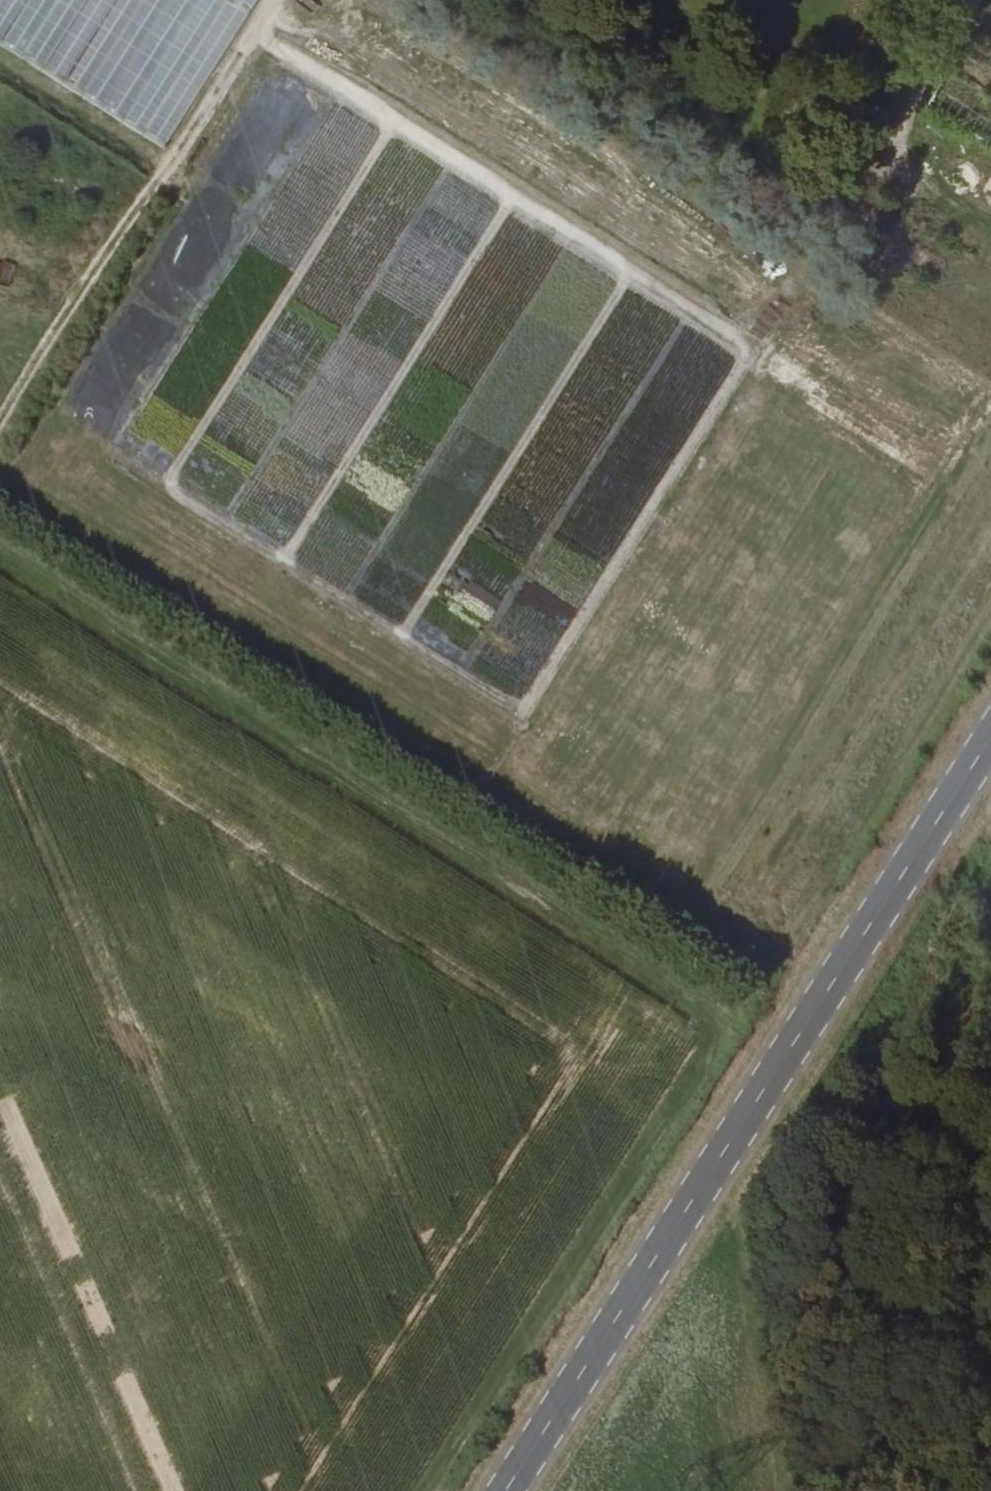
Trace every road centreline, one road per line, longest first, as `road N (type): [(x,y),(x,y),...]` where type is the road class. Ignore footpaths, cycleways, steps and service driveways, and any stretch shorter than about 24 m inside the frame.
road 1 (primary): [(990,748),(511,1490)]

